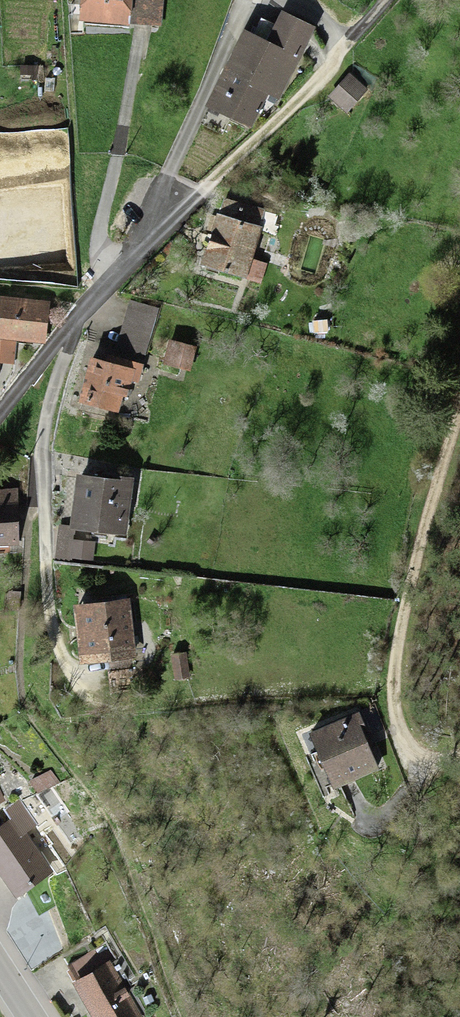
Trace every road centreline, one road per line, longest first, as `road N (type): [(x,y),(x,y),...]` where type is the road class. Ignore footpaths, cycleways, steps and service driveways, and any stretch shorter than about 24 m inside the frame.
road 1 (track): [(459,405),(402,623),(394,696),(402,737),(416,754),(459,760)]
road 2 (track): [(392,0),(285,120),(213,180)]

